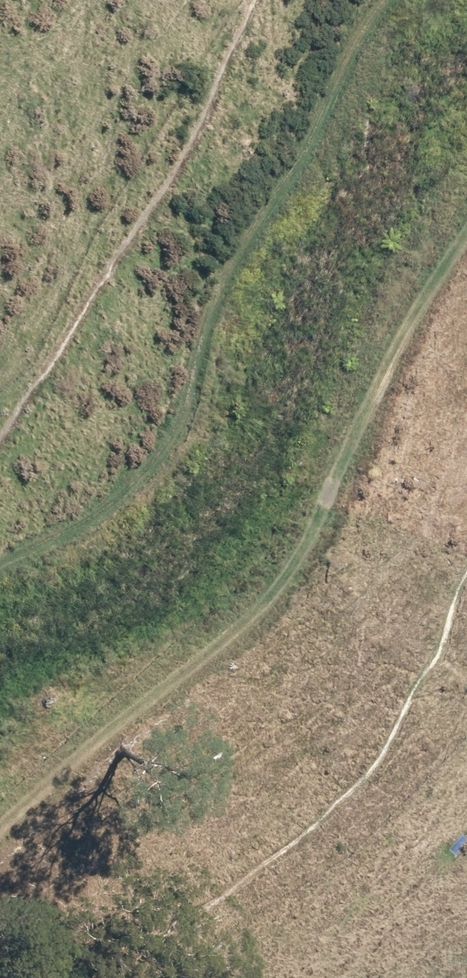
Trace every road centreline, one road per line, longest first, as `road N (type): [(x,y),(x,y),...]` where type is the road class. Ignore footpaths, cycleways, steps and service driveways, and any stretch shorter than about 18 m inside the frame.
road 1 (track): [(0,839),(244,629),(299,558),(466,239)]
road 2 (track): [(378,0),(290,162),(224,352),(142,467),(0,572)]

